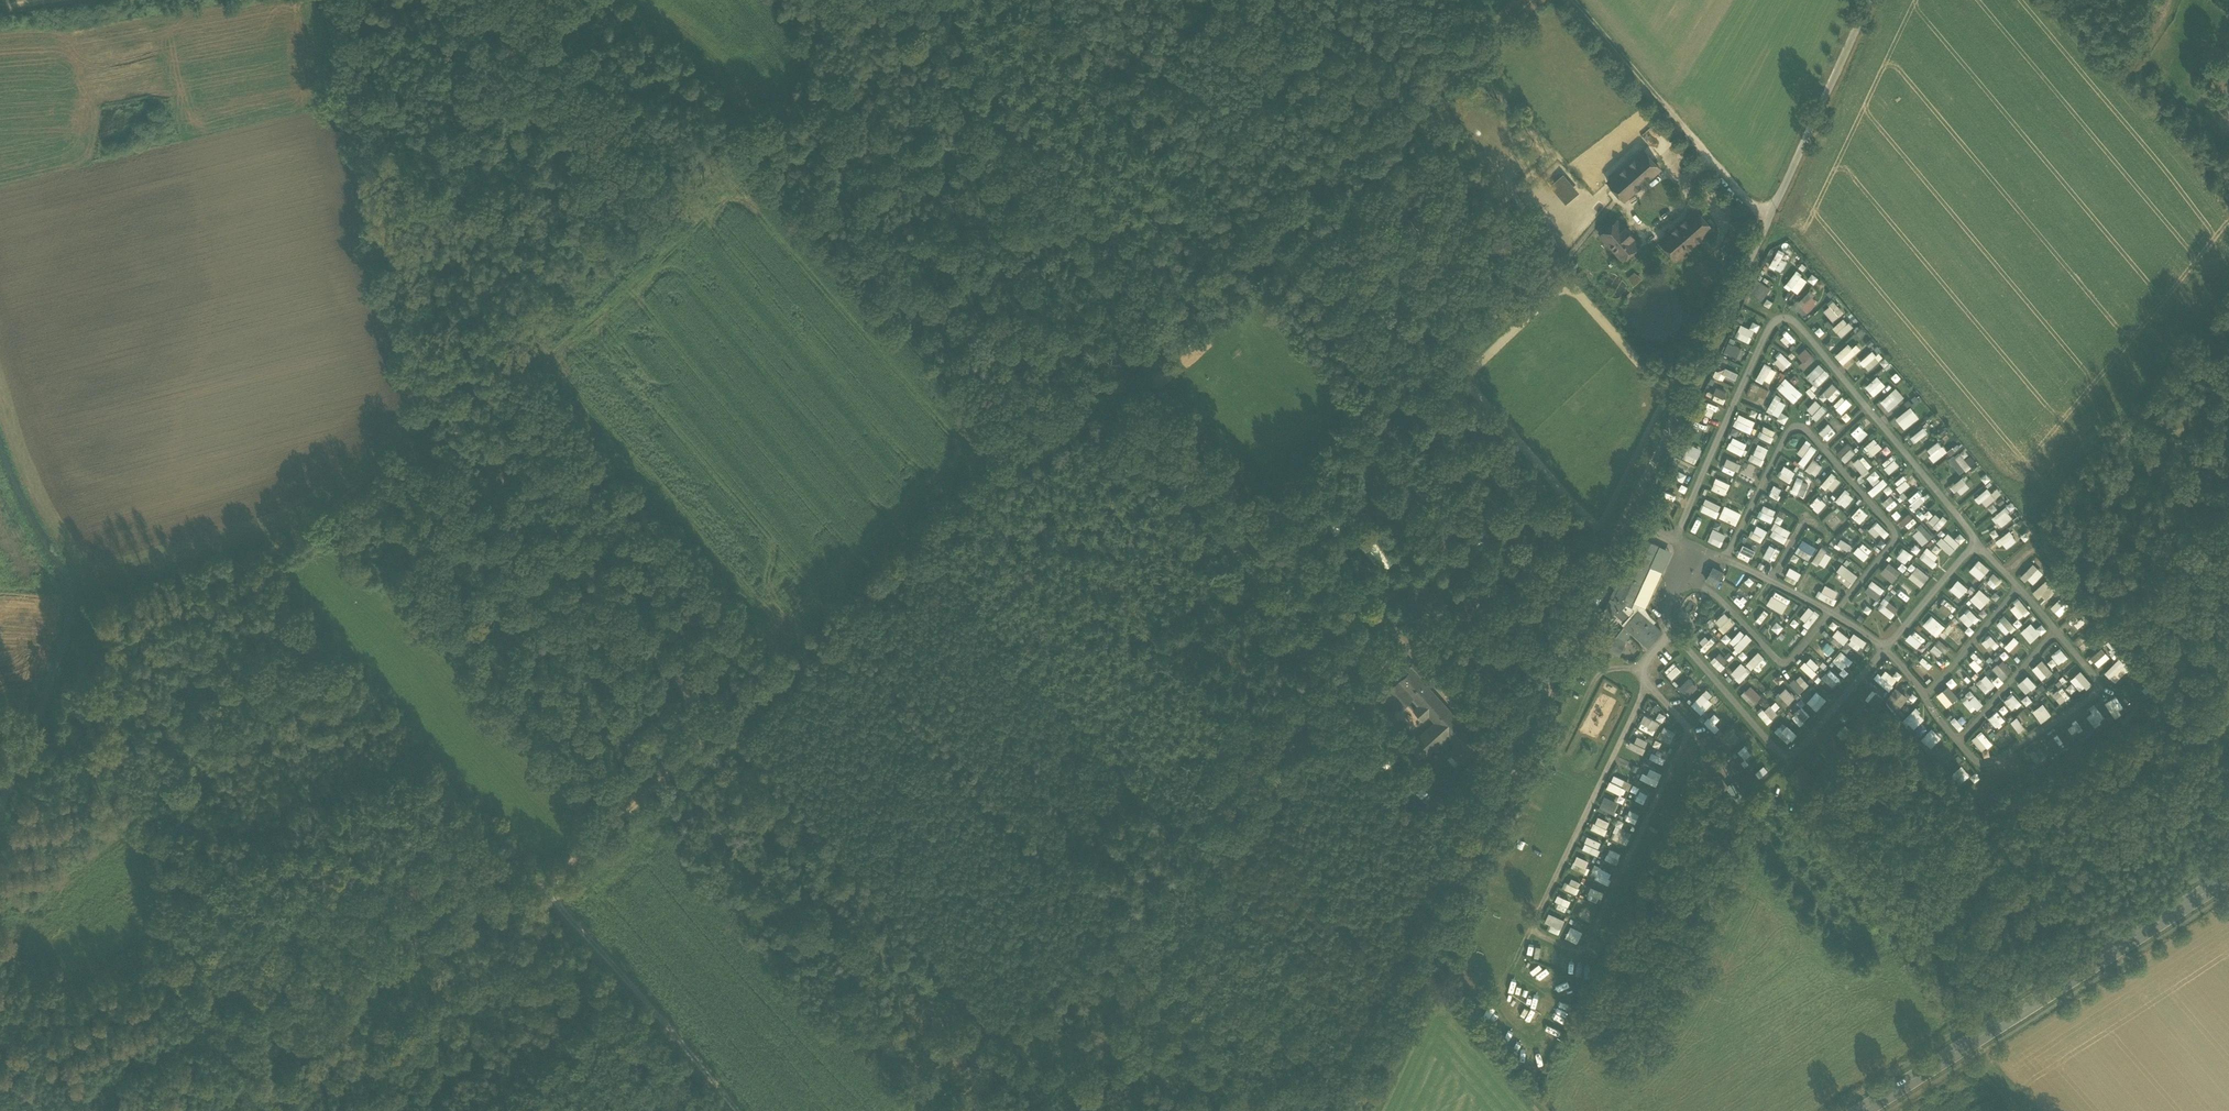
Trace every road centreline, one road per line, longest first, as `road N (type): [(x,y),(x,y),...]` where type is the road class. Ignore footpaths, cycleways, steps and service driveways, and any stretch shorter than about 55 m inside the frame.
road 1 (track): [(1870,0),(1350,1110)]
road 2 (track): [(718,727),(1494,38)]
road 3 (track): [(331,0),(391,253),(442,412),(718,727)]
road 4 (track): [(540,887),(230,1089),(135,1088),(97,1110)]
road 5 (secondary): [(2228,877),(1861,1110)]
road 6 (track): [(540,887),(747,1110)]
road 7 (track): [(1766,225),(1574,0)]
road 8 (track): [(718,727),(540,887)]
road 9 (track): [(1689,178),(1685,203),(1644,230),(1629,204),(1676,171)]
road 10 (track): [(1518,971),(1497,1005),(1536,1039),(1557,1003)]
road 11 (track): [(1671,269),(1693,264),(1719,233),(1706,198),(1688,183)]

